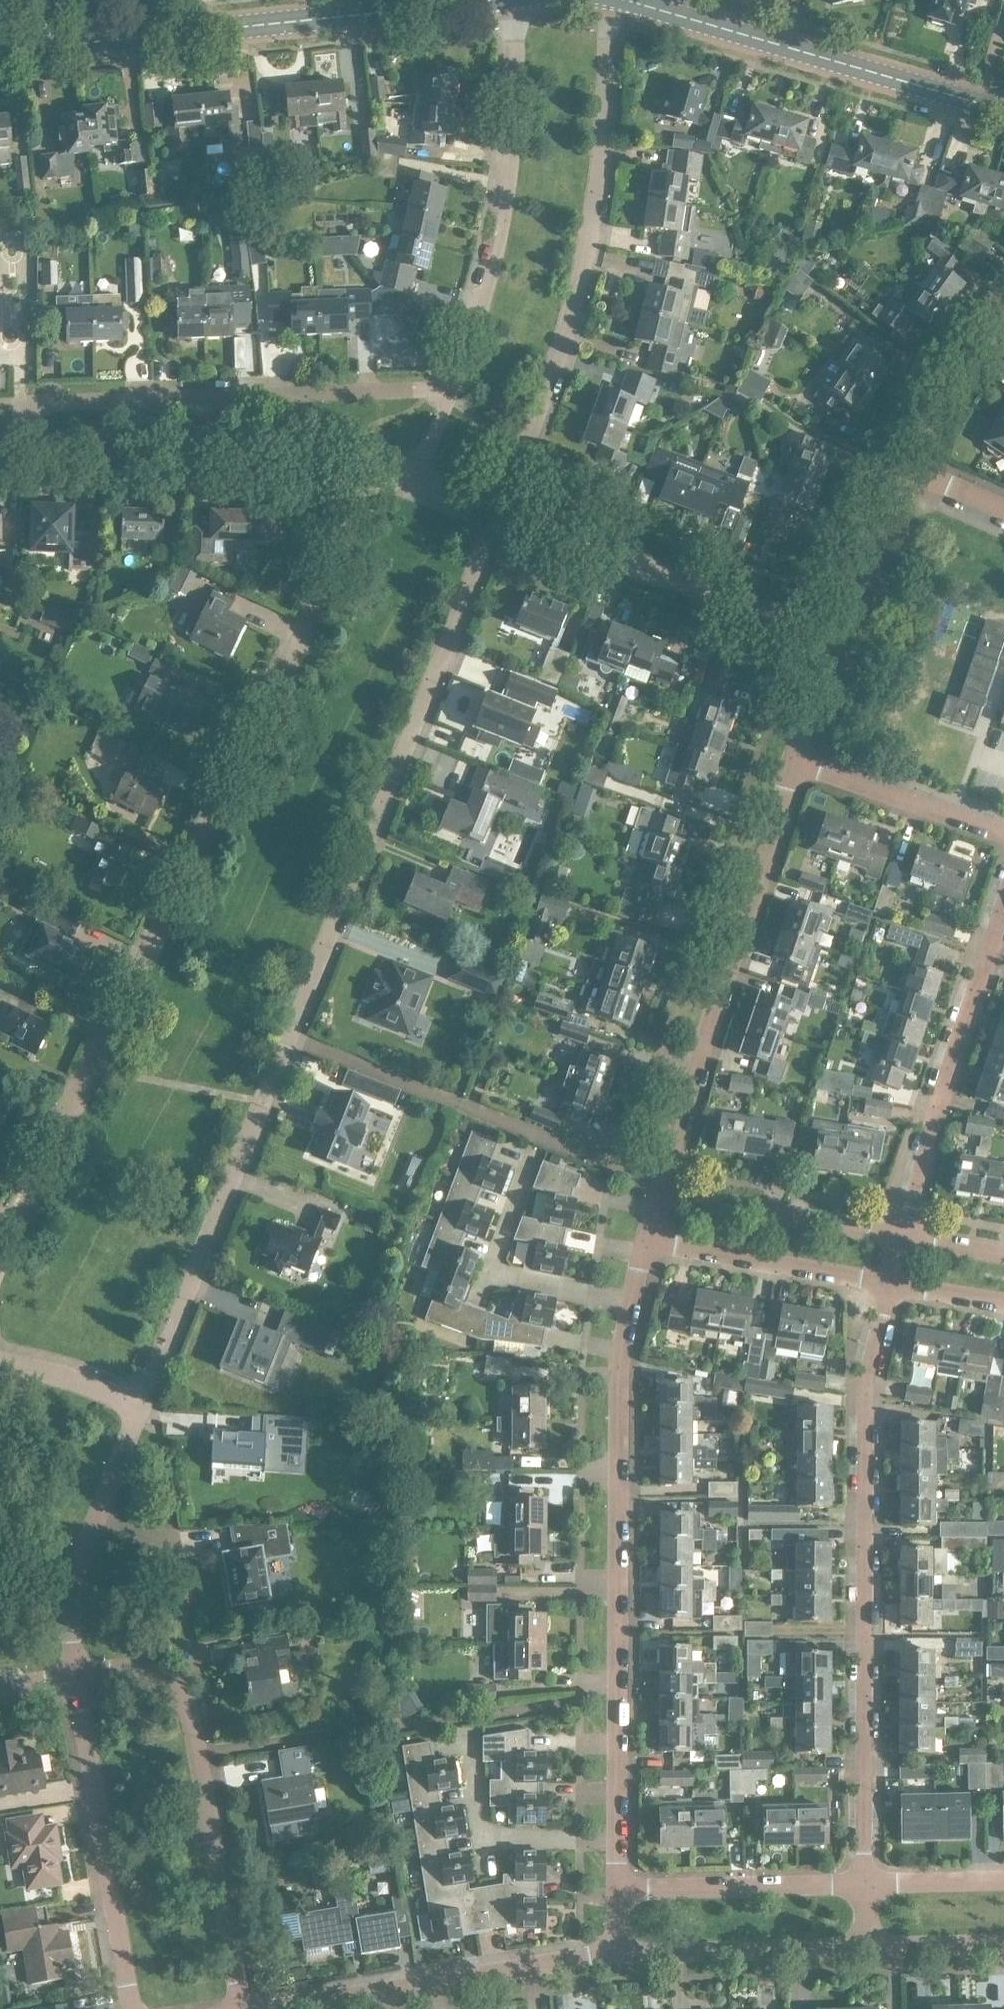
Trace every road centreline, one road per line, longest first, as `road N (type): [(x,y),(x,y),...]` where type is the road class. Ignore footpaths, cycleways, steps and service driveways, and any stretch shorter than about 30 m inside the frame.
road 1 (residential): [(500,514),(139,1405)]
road 2 (residential): [(0,1267),(386,470)]
road 3 (residential): [(618,1892),(619,1358),(644,1247)]
road 4 (residential): [(866,1885),(866,1378),(886,1291)]
road 5 (residential): [(604,0),(610,151),(583,287),(500,514)]
road 6 (secondary): [(501,0),(0,52)]
road 7 (residential): [(26,449),(39,401),(447,388)]
road 8 (residential): [(658,1194),(793,760)]
road 9 (residential): [(242,2008),(184,1706),(152,1675),(76,1671)]
road 10 (secondary): [(1003,110),(614,0)]
road 11 (residential): [(447,388),(495,240),(510,153),(509,0)]
road 12 (residential): [(386,470),(349,460),(26,449)]
road 13 (residential): [(832,640),(500,514)]
road 14 (residential): [(902,1238),(1003,903)]
road 15 (residential): [(76,1671),(135,2008)]
road 16 (residential): [(283,2008),(618,1957)]
road 17 (residential): [(76,1671),(70,1620),(88,1534),(139,1405)]
road 18 (residential): [(866,1885),(618,1892)]
road 19 (residential): [(618,1957),(866,1950)]
road 20 (residential): [(902,1238),(658,1194)]
road 21 (residential): [(644,1247),(886,1291)]
road 22 (residential): [(1003,834),(793,760)]
road 23 (residential): [(832,640),(915,468)]
road 24 (residential): [(915,468),(1003,324)]
road 25 (residential): [(139,1405),(72,1376),(0,1361)]
road 26 (residential): [(1003,1880),(866,1885)]
road 27 (residential): [(866,1950),(1003,1946)]
road 28 (residential): [(793,760),(832,640)]

